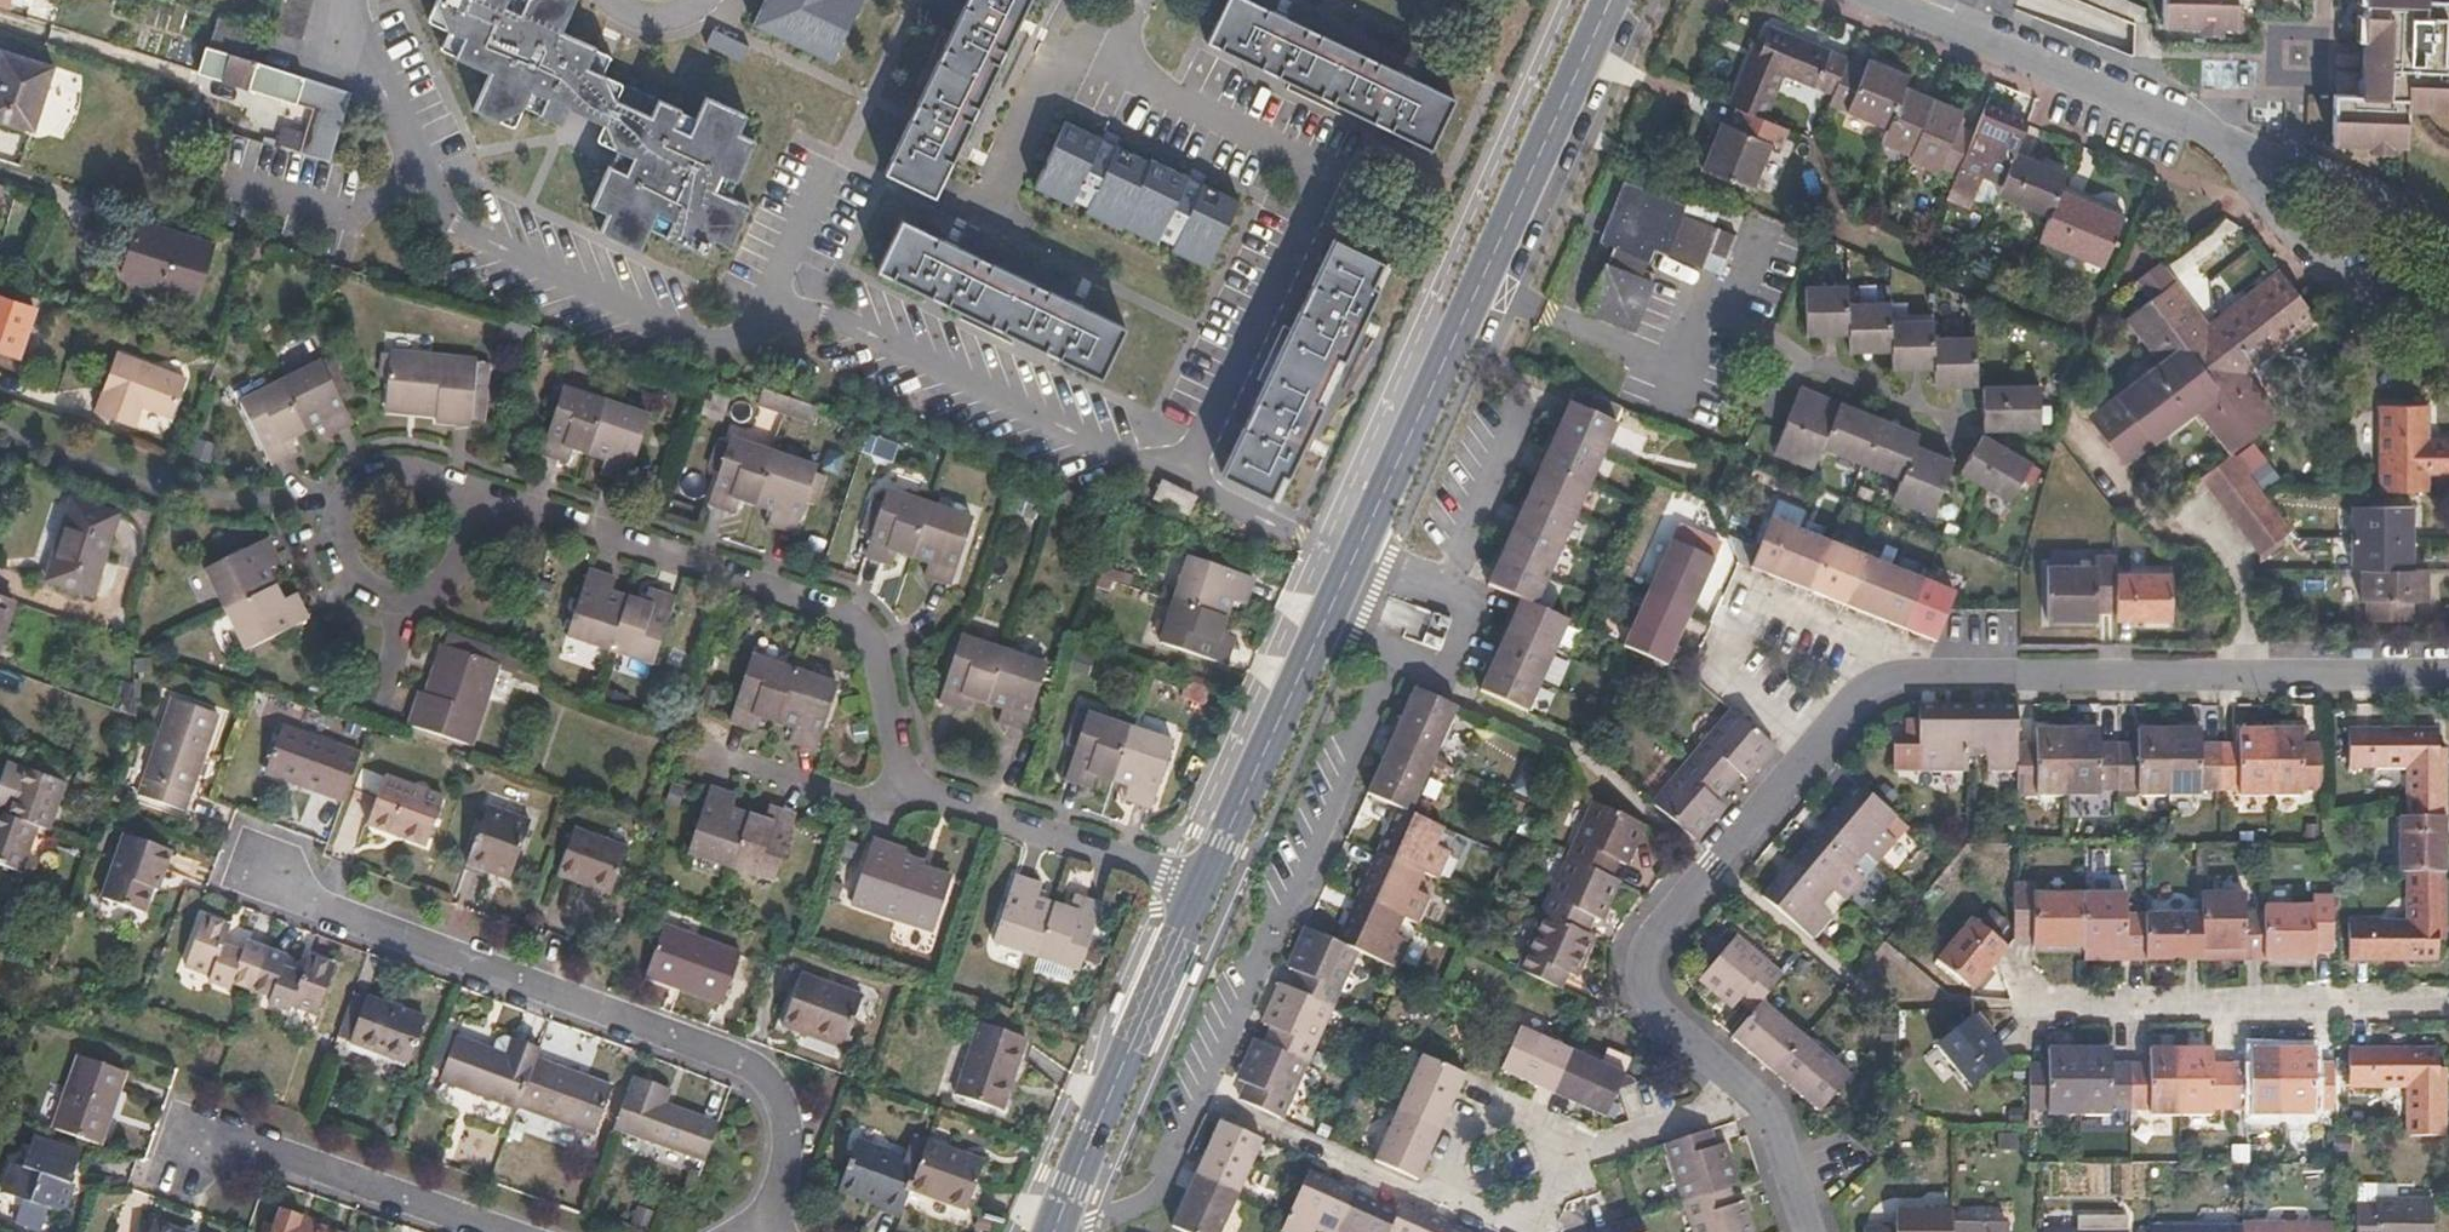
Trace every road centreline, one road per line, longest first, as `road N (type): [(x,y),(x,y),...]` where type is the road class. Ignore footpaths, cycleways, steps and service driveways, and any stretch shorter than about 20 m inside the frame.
road 1 (residential): [(2448,677),(1926,676),(1873,689),(1661,923),(1645,952),(1647,1002),(1754,1095)]
road 2 (residential): [(756,1231),(777,1203),(789,1136),(782,1100),(760,1074),(296,899),(264,860)]
road 3 (residential): [(1059,1220),(1097,1223),(1164,1186),(1400,655)]
road 4 (secondary): [(1325,613),(1059,1220)]
road 5 (secondary): [(1610,0),(1351,557)]
road 6 (residential): [(2448,232),(2397,195),(2263,152),(1883,0)]
road 7 (residential): [(503,1231),(245,1142),(191,1156)]
road 8 (residential): [(1552,1156),(1551,1129),(1513,1112),(1456,1134),(1471,1215),(1498,1226),(1549,1209),(1550,1183)]
road 9 (residential): [(1754,1095),(1552,1156)]
road 10 (residential): [(1456,587),(1518,423)]
road 11 (residential): [(1400,655),(1444,684),(1478,599),(1456,587)]
road 12 (residential): [(1754,1095),(1773,1119),(1812,1231)]

